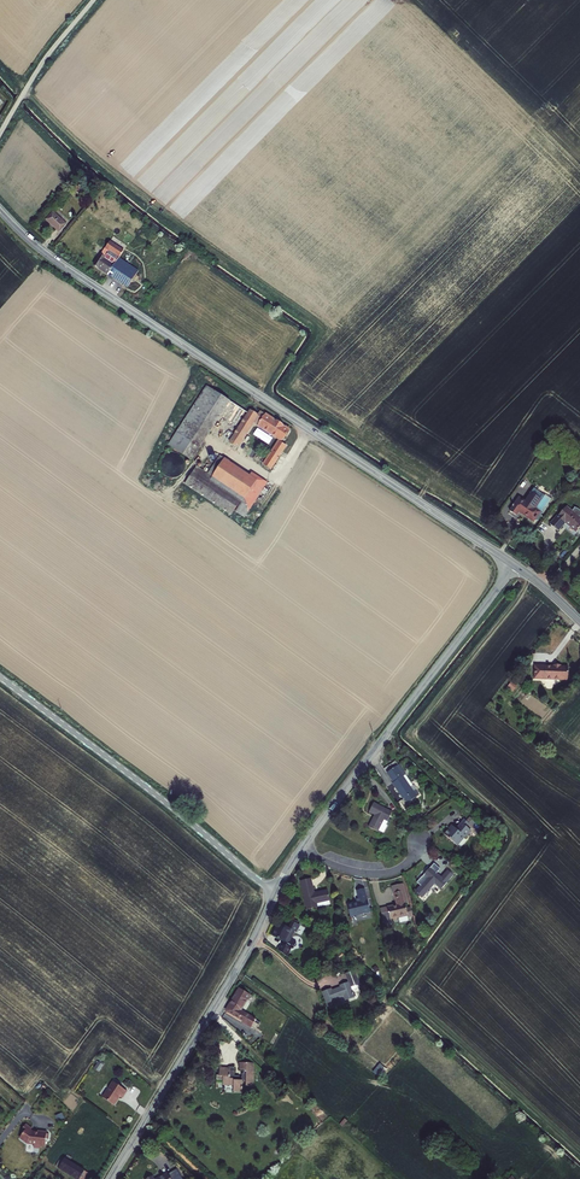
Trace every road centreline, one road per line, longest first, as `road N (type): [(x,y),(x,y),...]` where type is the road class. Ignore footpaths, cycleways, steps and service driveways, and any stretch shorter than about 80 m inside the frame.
road 1 (tertiary): [(520,565),(25,237),(0,207)]
road 2 (tertiary): [(520,565),(304,850)]
road 3 (unclassified): [(0,676),(273,890)]
road 4 (tertiary): [(273,890),(258,936),(112,1178)]
road 5 (unclassified): [(0,133),(93,0)]
road 6 (residential): [(304,850),(370,873),(395,872),(421,843)]

